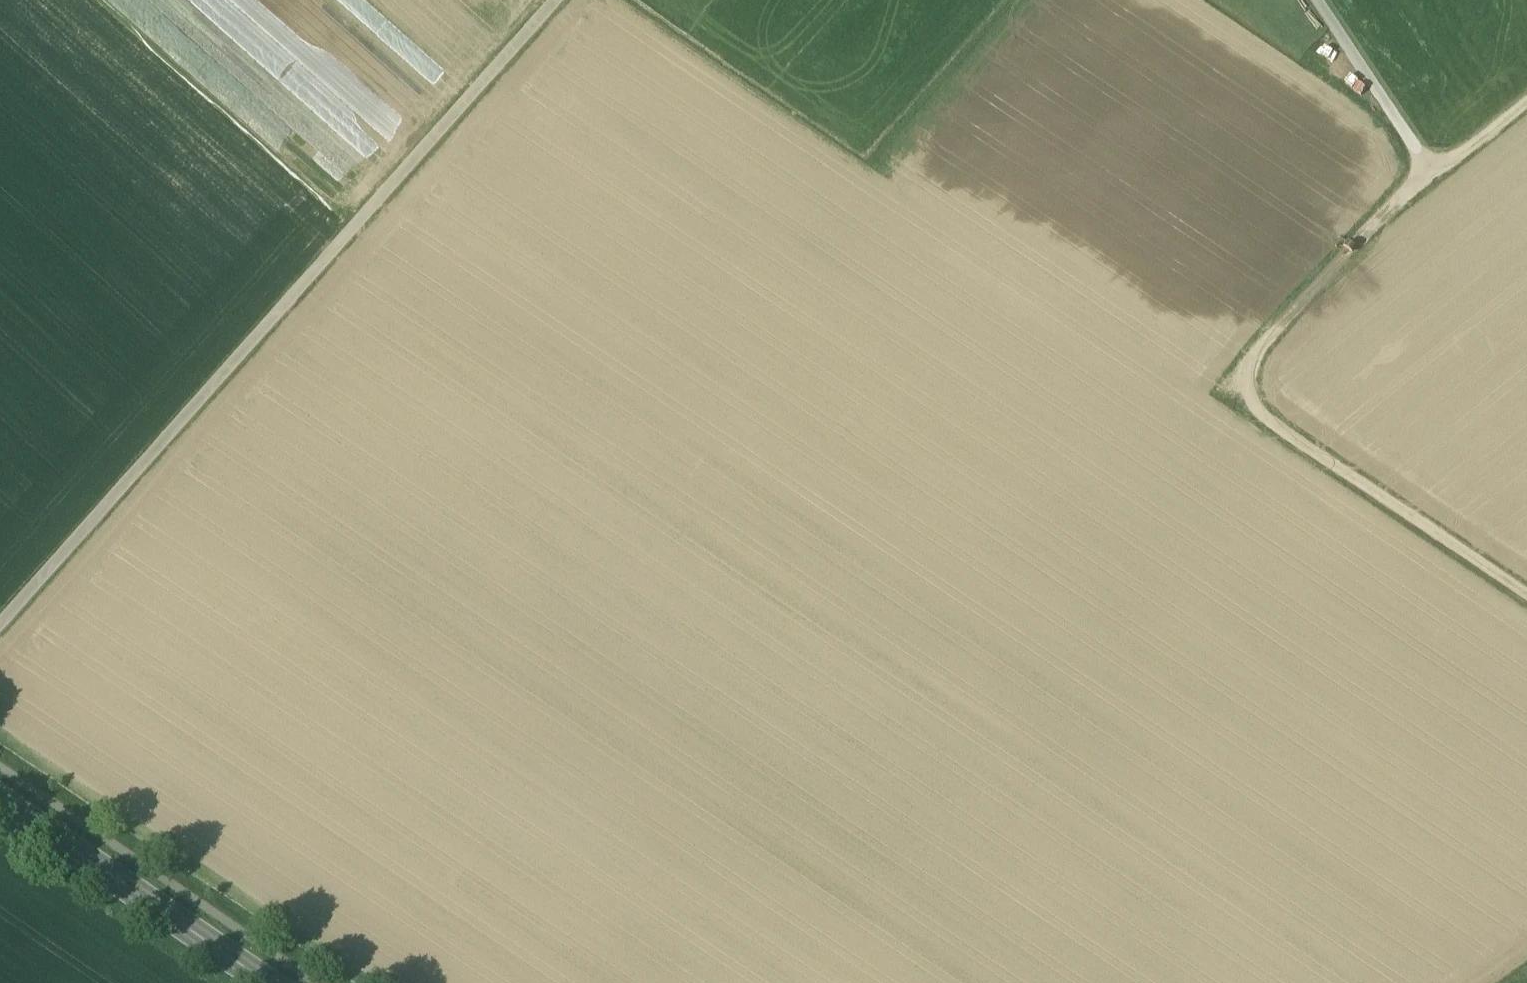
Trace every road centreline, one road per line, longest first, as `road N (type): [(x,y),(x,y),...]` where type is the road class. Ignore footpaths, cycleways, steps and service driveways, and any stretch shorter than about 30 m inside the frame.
road 1 (track): [(556,0),(0,625)]
road 2 (track): [(1425,162),(1248,364),(1248,394),(1271,424),(1526,596)]
road 3 (tertiary): [(264,982),(0,803)]
road 4 (track): [(1526,99),(1463,151),(1425,162),(1317,0)]

